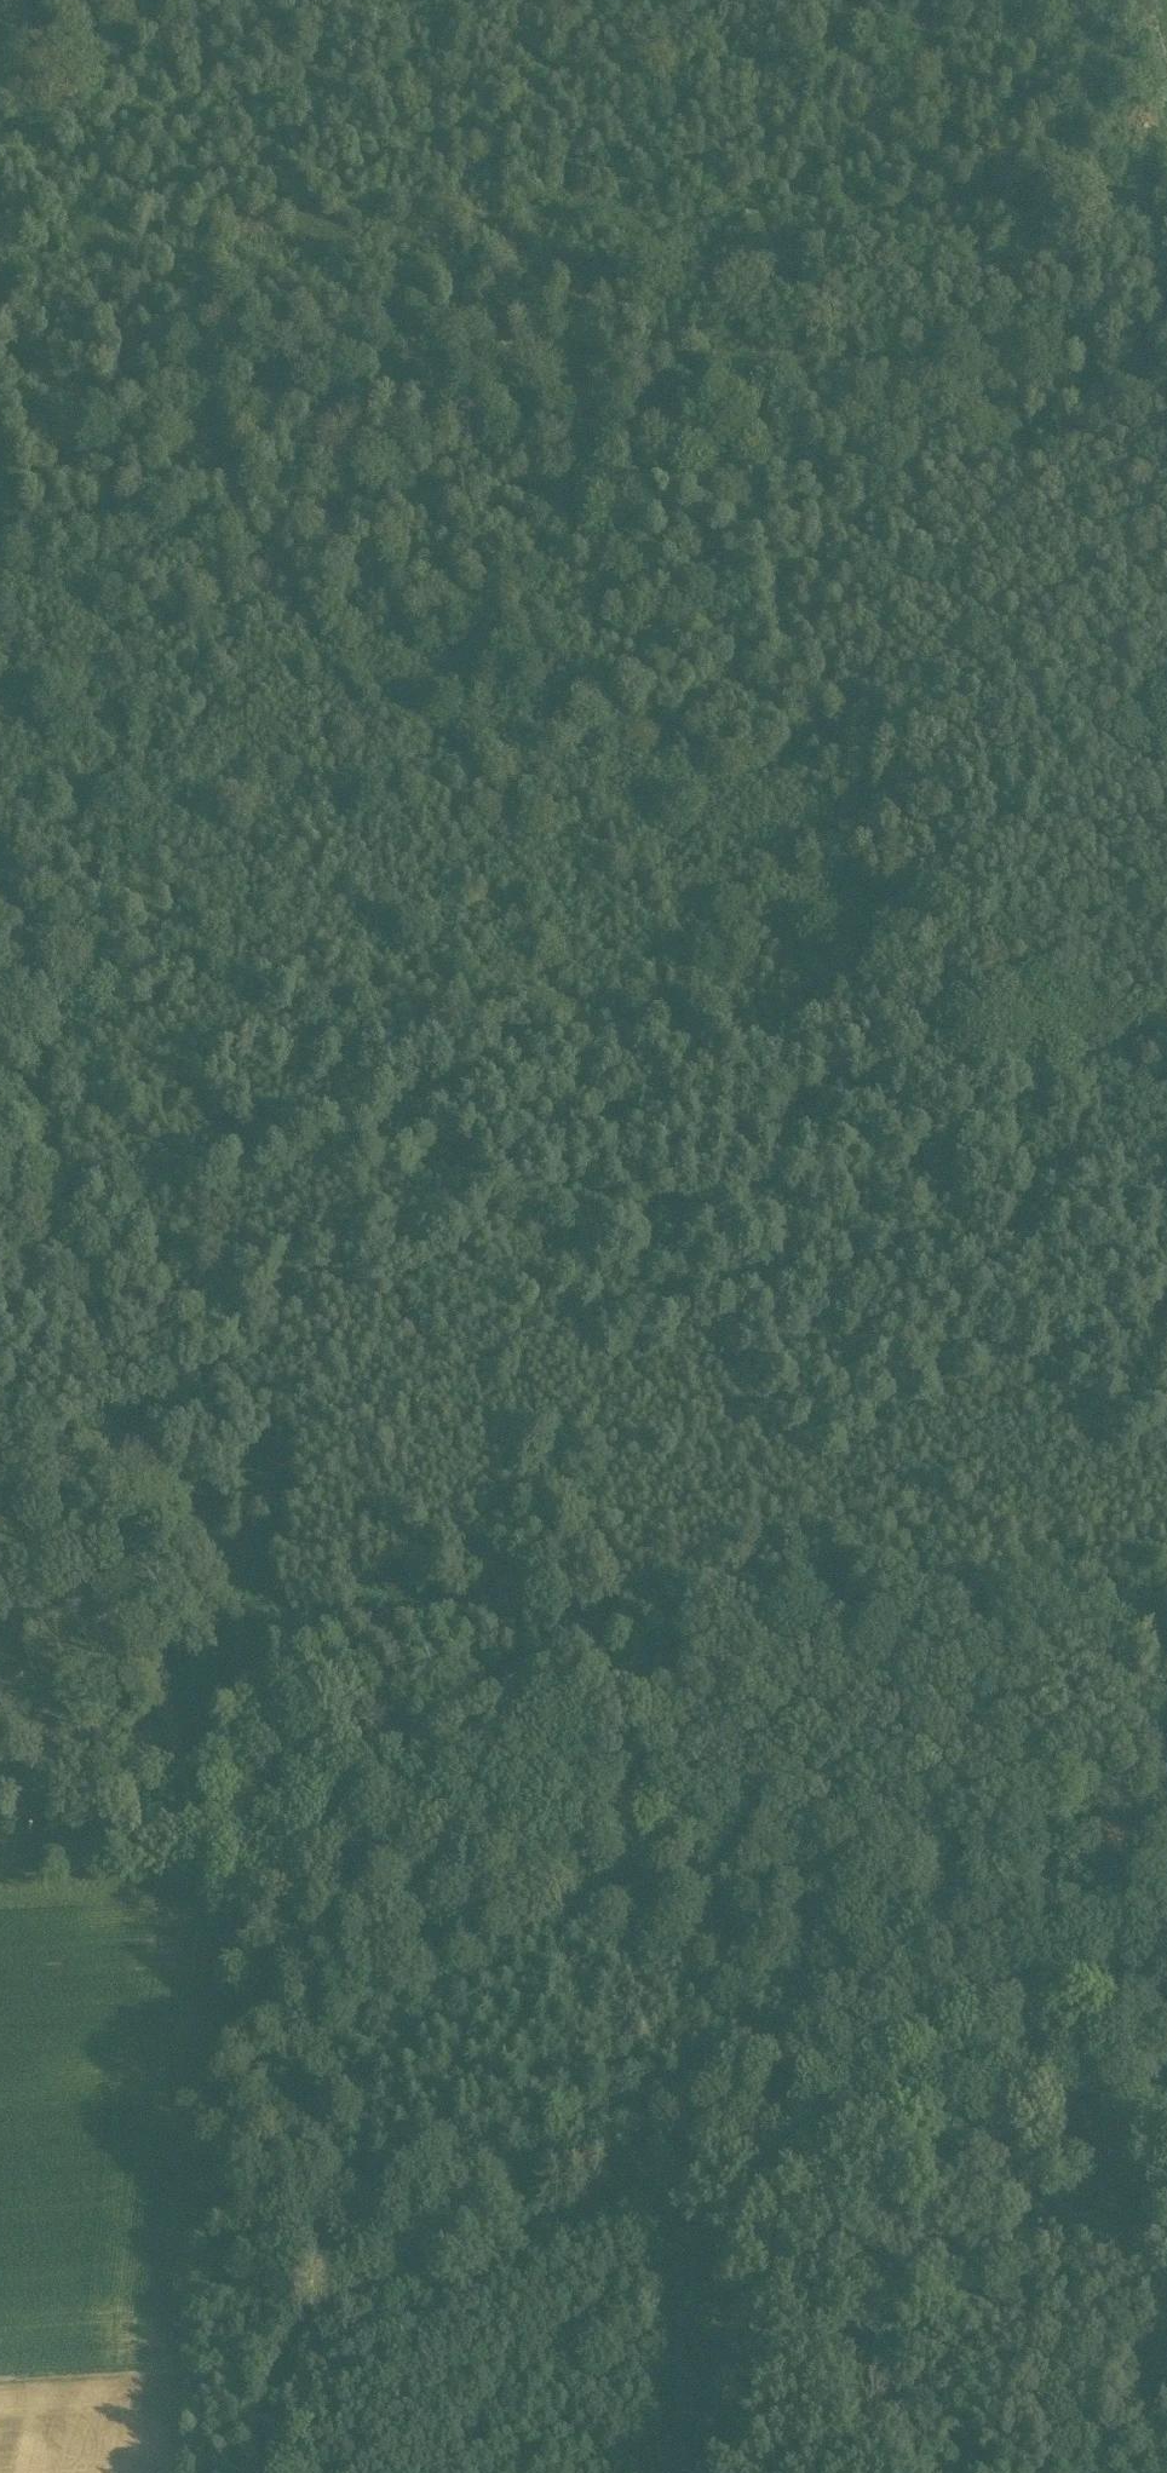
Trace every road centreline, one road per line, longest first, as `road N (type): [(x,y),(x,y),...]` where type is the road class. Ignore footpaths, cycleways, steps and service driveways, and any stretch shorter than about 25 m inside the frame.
road 1 (track): [(0,277),(1028,259)]
road 2 (track): [(0,1036),(243,1710)]

